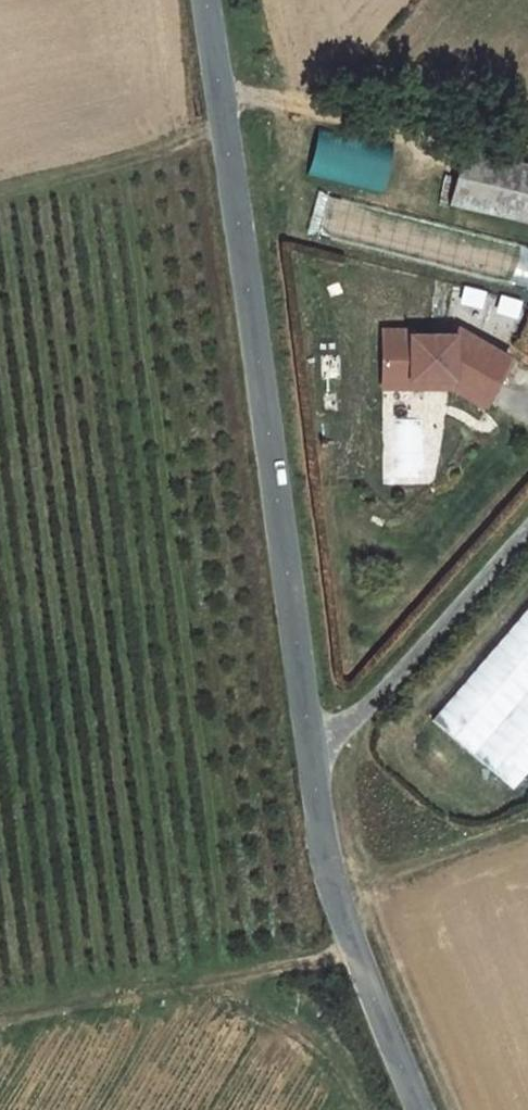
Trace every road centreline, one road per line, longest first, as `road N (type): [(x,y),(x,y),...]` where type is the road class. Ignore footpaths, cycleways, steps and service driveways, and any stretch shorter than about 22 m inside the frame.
road 1 (tertiary): [(210,0),(310,749)]
road 2 (tertiary): [(310,749),(334,894),(420,1109)]
road 3 (residential): [(527,525),(334,735),(310,749)]

